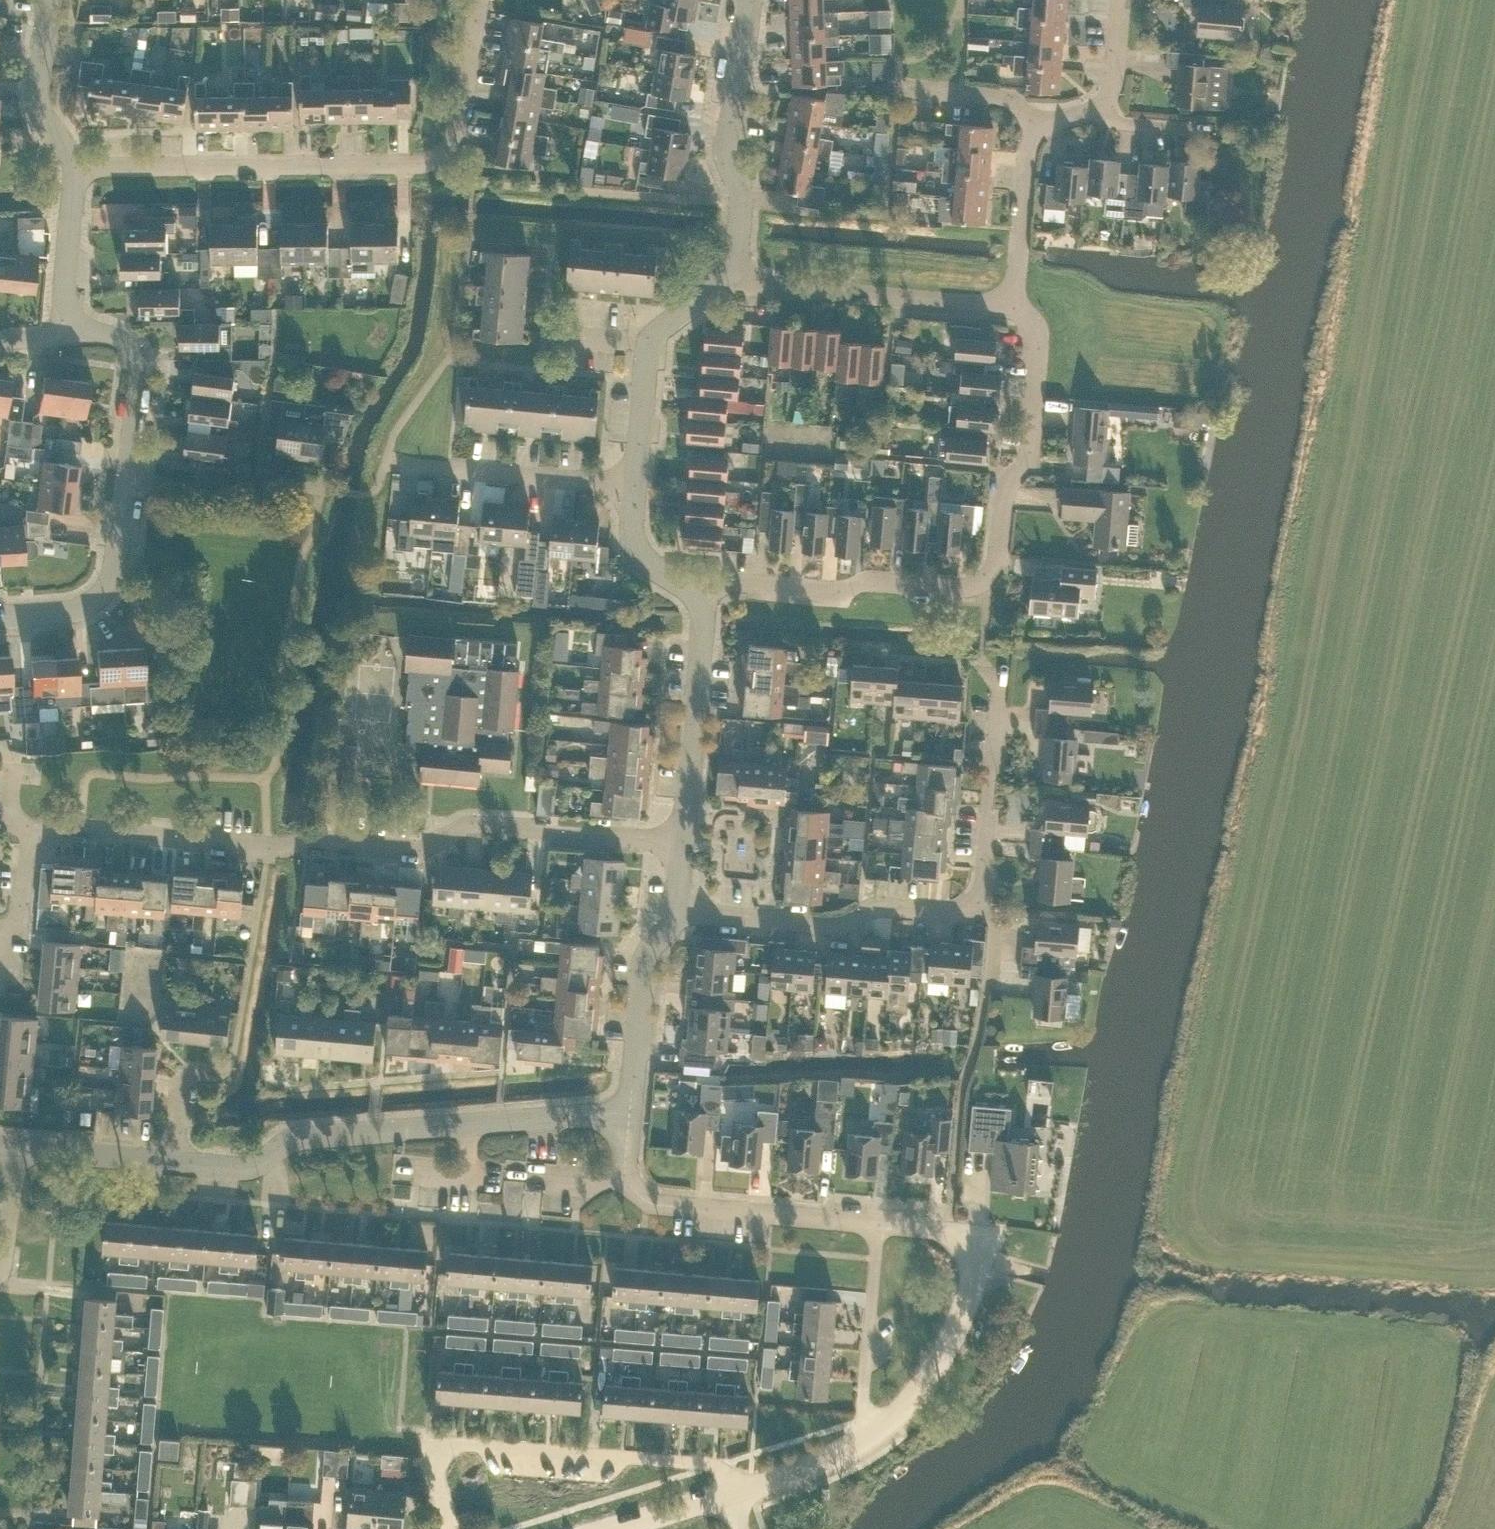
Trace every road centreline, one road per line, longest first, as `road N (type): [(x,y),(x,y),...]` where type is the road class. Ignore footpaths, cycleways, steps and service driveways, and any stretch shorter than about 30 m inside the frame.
road 1 (residential): [(684,844),(474,824),(414,850),(80,829),(41,840)]
road 2 (residential): [(697,597),(733,583),(844,590),(867,580),(980,586),(991,577),(1008,489),(1031,464),(1038,344),(1031,321),(1012,309)]
road 3 (unclassified): [(632,1111),(294,1137),(252,1166),(179,1163)]
road 4 (residential): [(451,1528),(433,1454),(446,1444),(716,1467),(749,1489)]
road 5 (residential): [(76,169),(429,165),(450,158)]
road 6 (unclassified): [(879,1224),(642,1198),(625,1174),(632,1111)]
road 7 (unclassified): [(874,1435),(931,1373),(976,1278),(970,1244),(948,1231),(879,1224)]
road 8 (residential): [(740,204),(483,187),(450,158)]
road 9 (residential): [(974,904),(954,913),(880,904),(836,926),(681,914)]
road 10 (residential): [(1012,309),(760,290),(735,273)]
road 11 (unclassified): [(735,273),(653,343),(636,490)]
road 12 (residential): [(386,460),(636,490)]
road 13 (unclassified): [(697,597),(684,844)]
road 14 (residential): [(1012,309),(1032,144),(1040,129),(1099,108)]
road 15 (unclassified): [(0,618),(79,613),(110,591),(129,472)]
road 16 (residential): [(999,680),(983,883),(974,904)]
road 17 (residential): [(874,1435),(862,1399),(879,1224)]
road 18 (unclassified): [(681,914),(643,966),(632,1111)]
road 19 (unclassified): [(748,0),(722,145),(740,204)]
road 20 (residential): [(129,472),(255,490),(257,482),(325,488)]
road 21 (unclassified): [(129,472),(139,358),(125,343),(78,323)]
road 22 (unclassified): [(76,169),(41,112),(51,0)]
road 23 (unclassified): [(179,1163),(11,1147)]
road 24 (residential): [(450,158),(460,139),(481,0)]
road 25 (unclassified): [(78,323),(65,289),(76,169)]
road 26 (unclassified): [(636,490),(633,535),(641,557),(697,597)]
road 27 (unclassified): [(749,1489),(874,1435)]
road 28 (residential): [(0,962),(41,840)]
road 29 (unclassified): [(612,1528),(729,1496)]
road 30 (residential): [(179,1163),(193,1078),(228,1080)]

